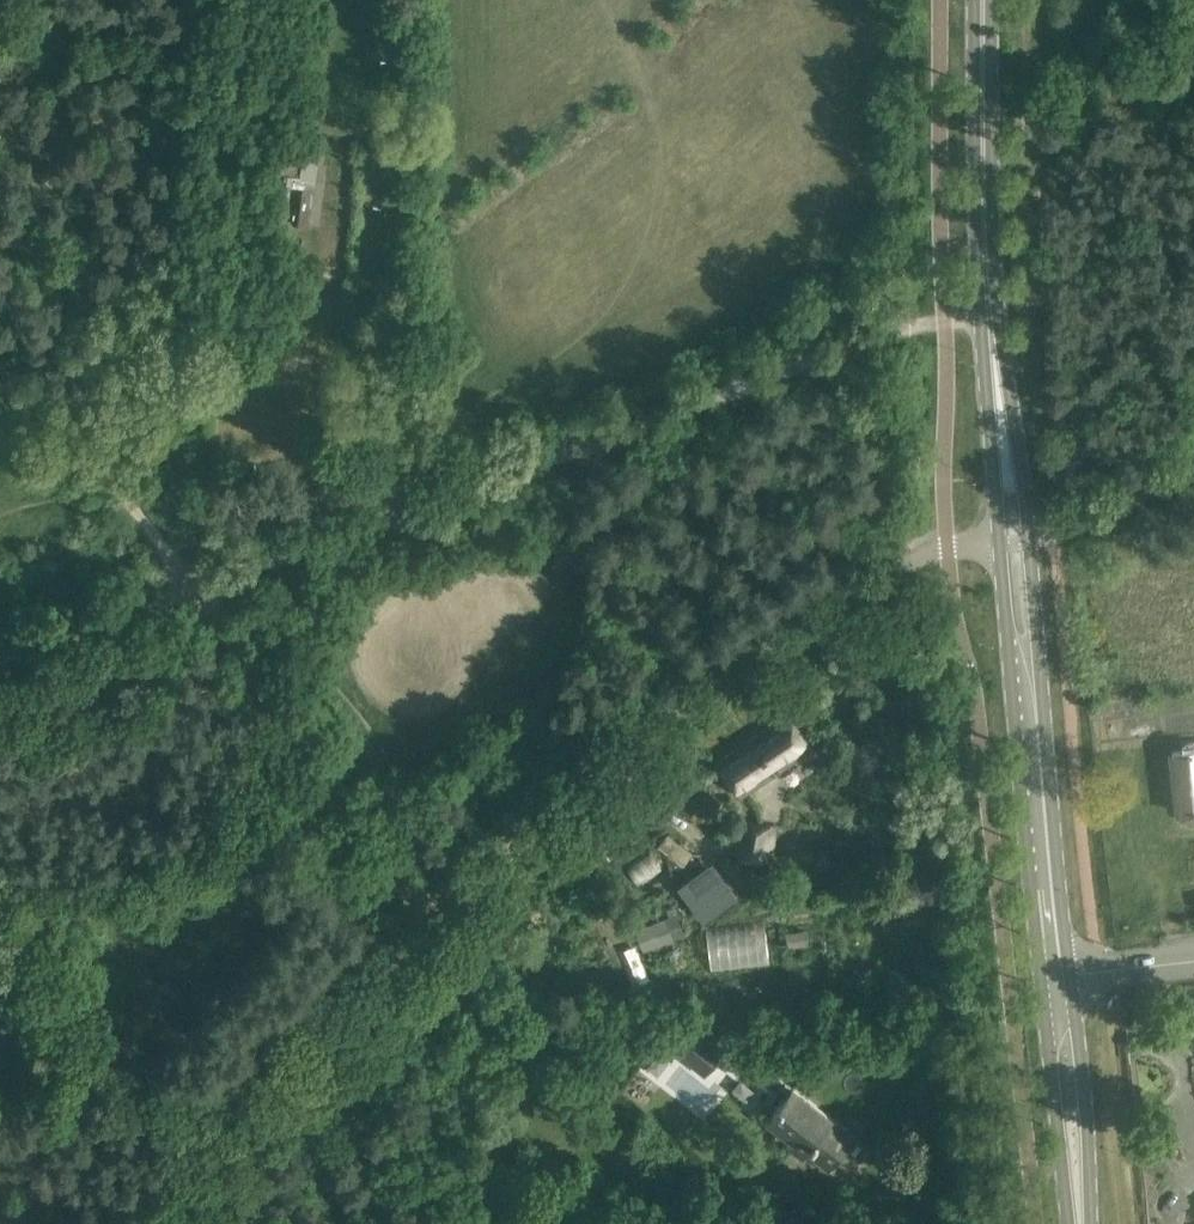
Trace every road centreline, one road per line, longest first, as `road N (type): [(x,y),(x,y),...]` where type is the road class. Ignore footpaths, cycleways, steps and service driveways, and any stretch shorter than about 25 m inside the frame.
road 1 (unclassified): [(159,1223),(437,923),(787,645),(918,560),(999,541)]
road 2 (track): [(225,577),(942,315)]
road 3 (track): [(182,593),(437,923)]
road 4 (secondary): [(1000,409),(986,304),(985,0)]
road 5 (secondary): [(1039,730),(1031,539),(1000,409)]
road 6 (track): [(0,373),(33,396),(182,593)]
road 7 (secondary): [(1059,979),(1039,730)]
road 8 (secondary): [(1059,979),(1046,1040),(1081,1223)]
road 9 (secondary): [(1082,1223),(1087,1113),(1079,1042),(1059,979)]
road 10 (track): [(0,662),(182,593)]
road 11 (secondary): [(999,541),(1011,628),(1039,730)]
road 12 (track): [(1031,539),(1193,472)]
road 13 (secondary): [(1000,409),(999,541)]

